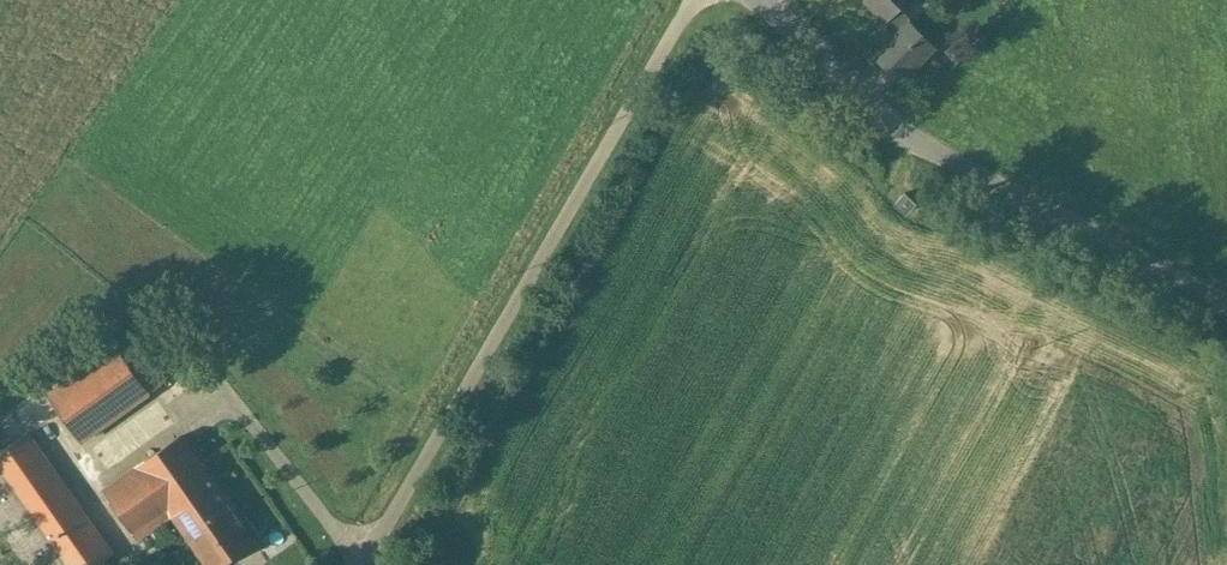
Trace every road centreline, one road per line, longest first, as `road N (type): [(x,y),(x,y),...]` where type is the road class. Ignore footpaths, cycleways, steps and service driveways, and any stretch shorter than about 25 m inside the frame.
road 1 (unclassified): [(696,0),(365,564)]
road 2 (unclassified): [(755,0),(900,130),(1226,306)]

